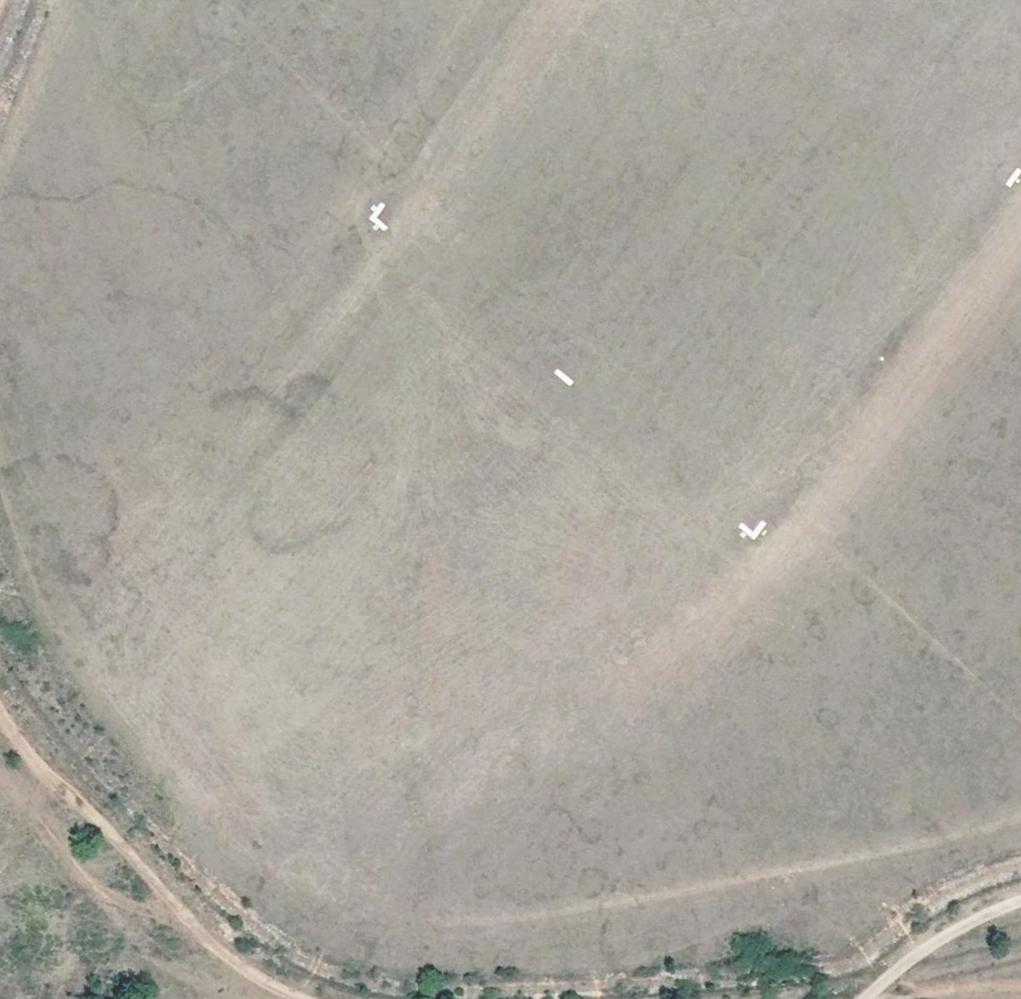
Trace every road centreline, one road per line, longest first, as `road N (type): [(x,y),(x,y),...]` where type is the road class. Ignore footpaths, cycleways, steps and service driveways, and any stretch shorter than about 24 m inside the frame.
road 1 (track): [(0,714),(15,742),(220,950),(312,998)]
road 2 (track): [(865,998),(952,930),(1020,900)]

